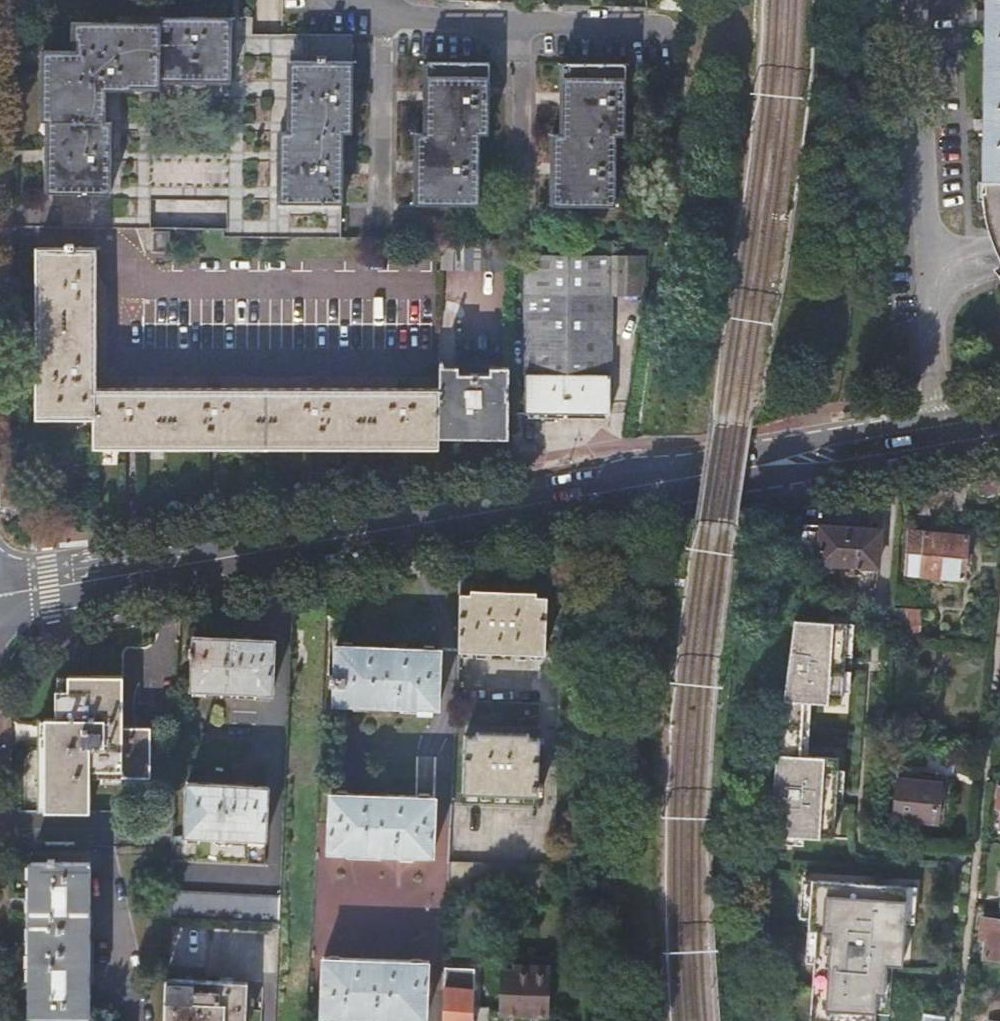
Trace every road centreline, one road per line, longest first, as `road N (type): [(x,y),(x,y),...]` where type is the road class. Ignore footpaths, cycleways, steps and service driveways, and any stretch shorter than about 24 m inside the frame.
road 1 (secondary): [(939,432),(0,595)]
road 2 (residential): [(912,0),(939,432)]
road 3 (residential): [(358,0),(377,23),(644,31)]

